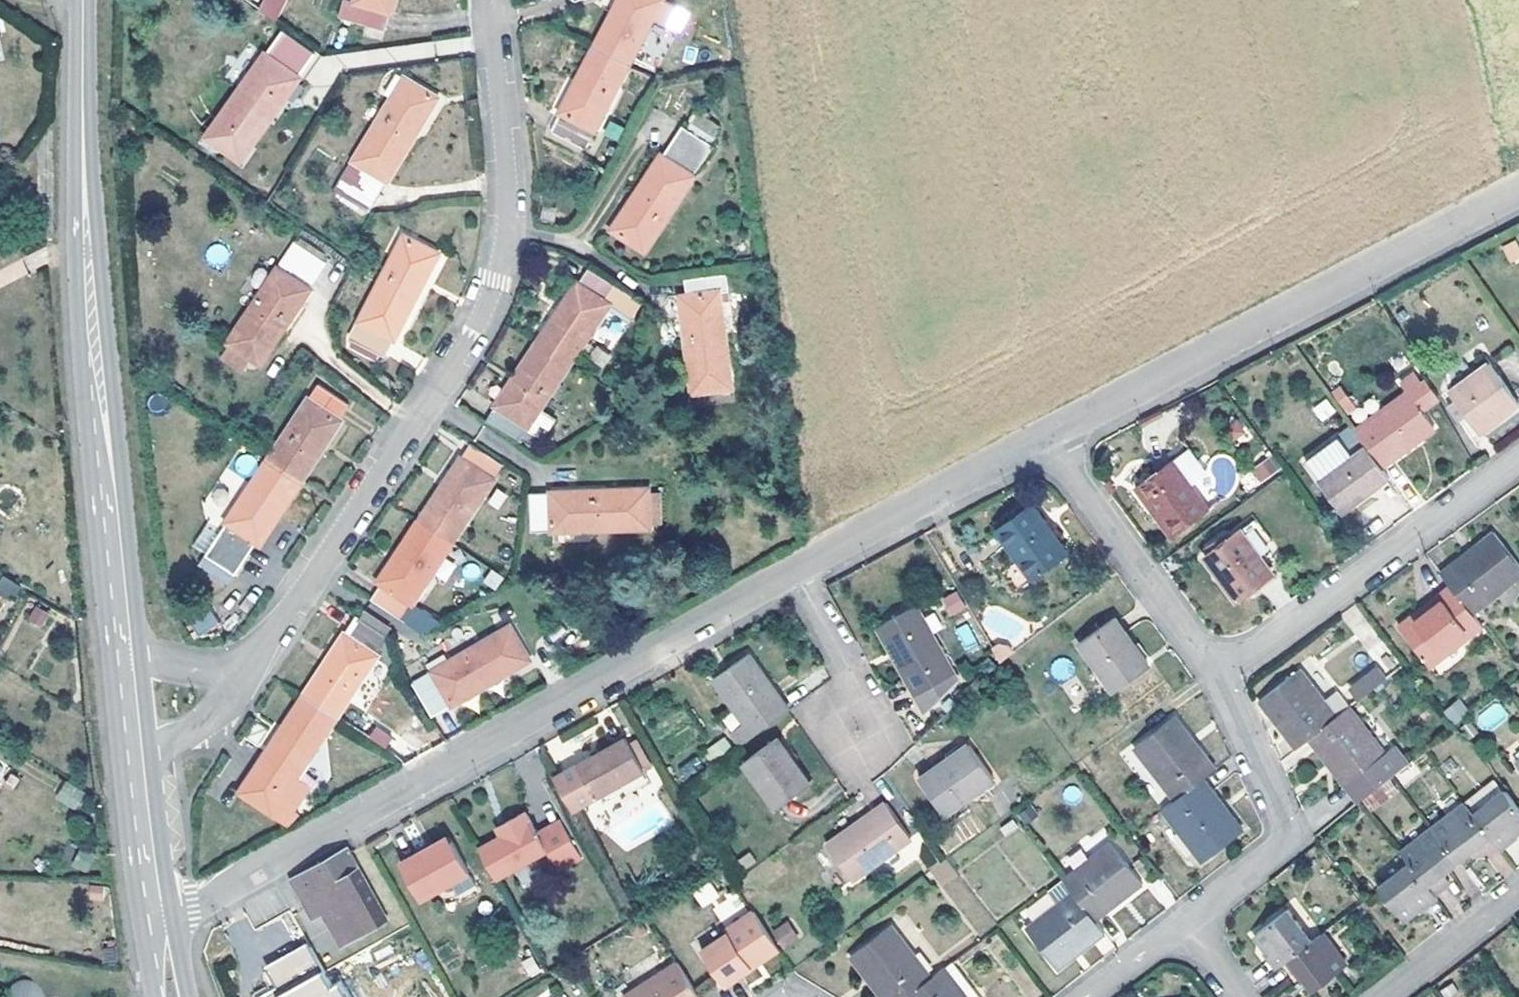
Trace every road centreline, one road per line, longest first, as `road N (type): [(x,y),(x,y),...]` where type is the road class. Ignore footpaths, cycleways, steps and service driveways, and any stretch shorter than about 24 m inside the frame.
road 1 (residential): [(239,683),(496,279),(513,213),(490,0)]
road 2 (residential): [(799,575),(257,873),(159,911)]
road 3 (residential): [(1518,199),(1048,436)]
road 4 (residential): [(1221,674),(1518,460)]
road 5 (residential): [(1189,918),(1291,838),(1221,674)]
road 6 (residential): [(1221,674),(1048,436)]
road 7 (residential): [(1048,436),(799,575)]
road 8 (tertiary): [(99,394),(125,660)]
road 9 (tertiary): [(84,0),(88,253)]
road 10 (residential): [(799,575),(861,692),(860,735)]
road 11 (residential): [(1387,996),(1518,894)]
road 12 (tertiary): [(136,757),(159,911)]
road 13 (tertiary): [(99,394),(88,253)]
road 14 (residential): [(239,683),(220,716),(201,731),(136,757)]
road 15 (residential): [(1087,996),(1189,918)]

